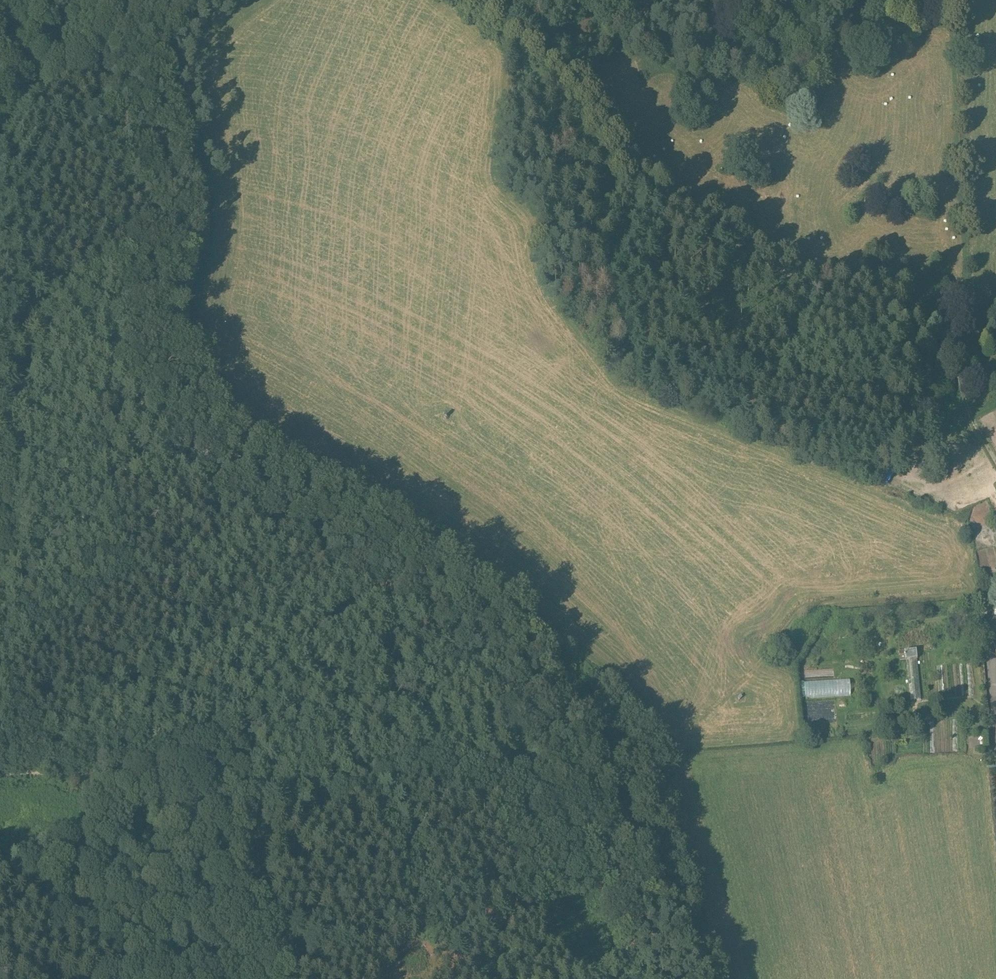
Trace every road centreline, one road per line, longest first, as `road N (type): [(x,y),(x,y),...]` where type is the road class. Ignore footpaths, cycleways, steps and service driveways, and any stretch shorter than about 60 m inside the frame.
road 1 (track): [(995,460),(945,344),(900,315),(763,261),(658,199),(474,0)]
road 2 (track): [(563,694),(710,978)]

